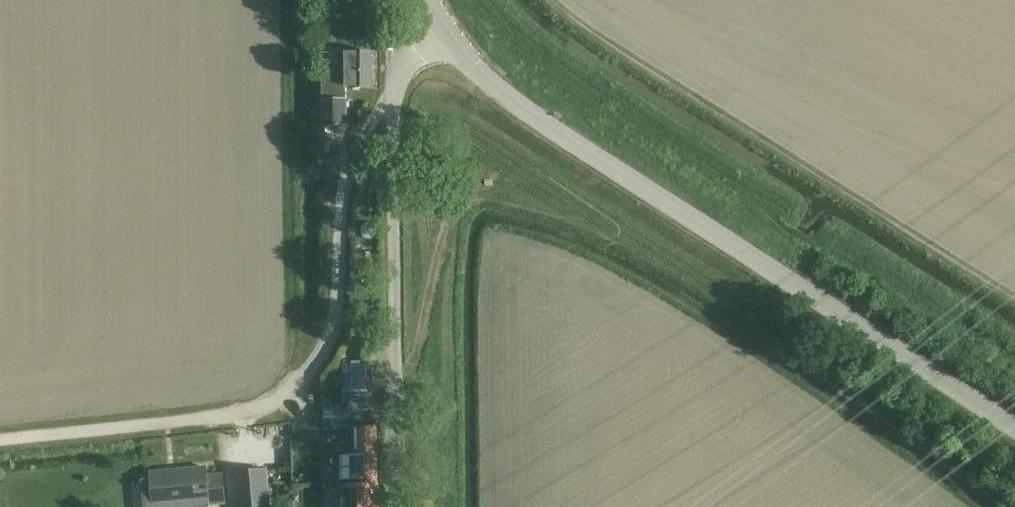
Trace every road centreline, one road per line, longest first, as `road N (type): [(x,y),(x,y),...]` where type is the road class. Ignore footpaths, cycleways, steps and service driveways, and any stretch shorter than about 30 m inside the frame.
road 1 (unclassified): [(1014,428),(519,108),(441,30)]
road 2 (residential): [(396,506),(392,101),(406,69),(441,30)]
road 3 (track): [(0,439),(238,414)]

